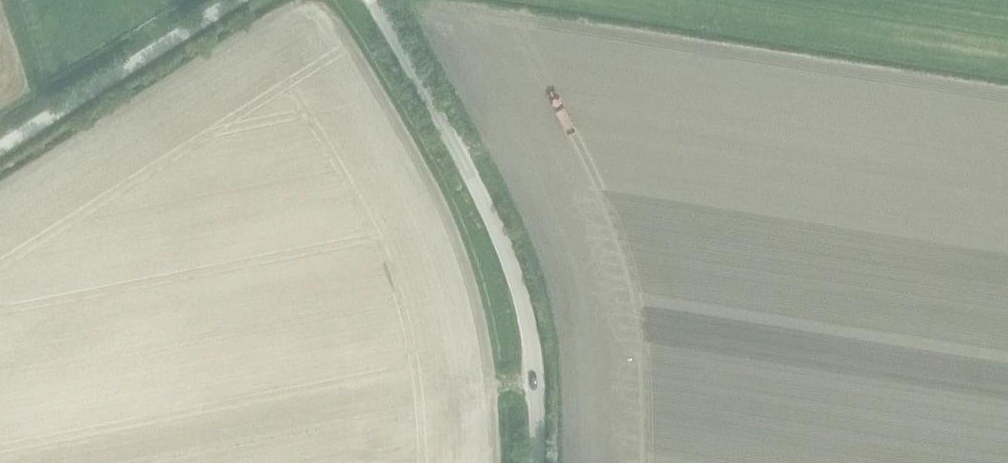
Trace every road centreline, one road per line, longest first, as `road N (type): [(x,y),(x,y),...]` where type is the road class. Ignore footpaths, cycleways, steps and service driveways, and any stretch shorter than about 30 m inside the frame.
road 1 (unclassified): [(535,462),(535,368),(515,273),(476,186),(372,0)]
road 2 (unclassified): [(0,145),(231,0)]

